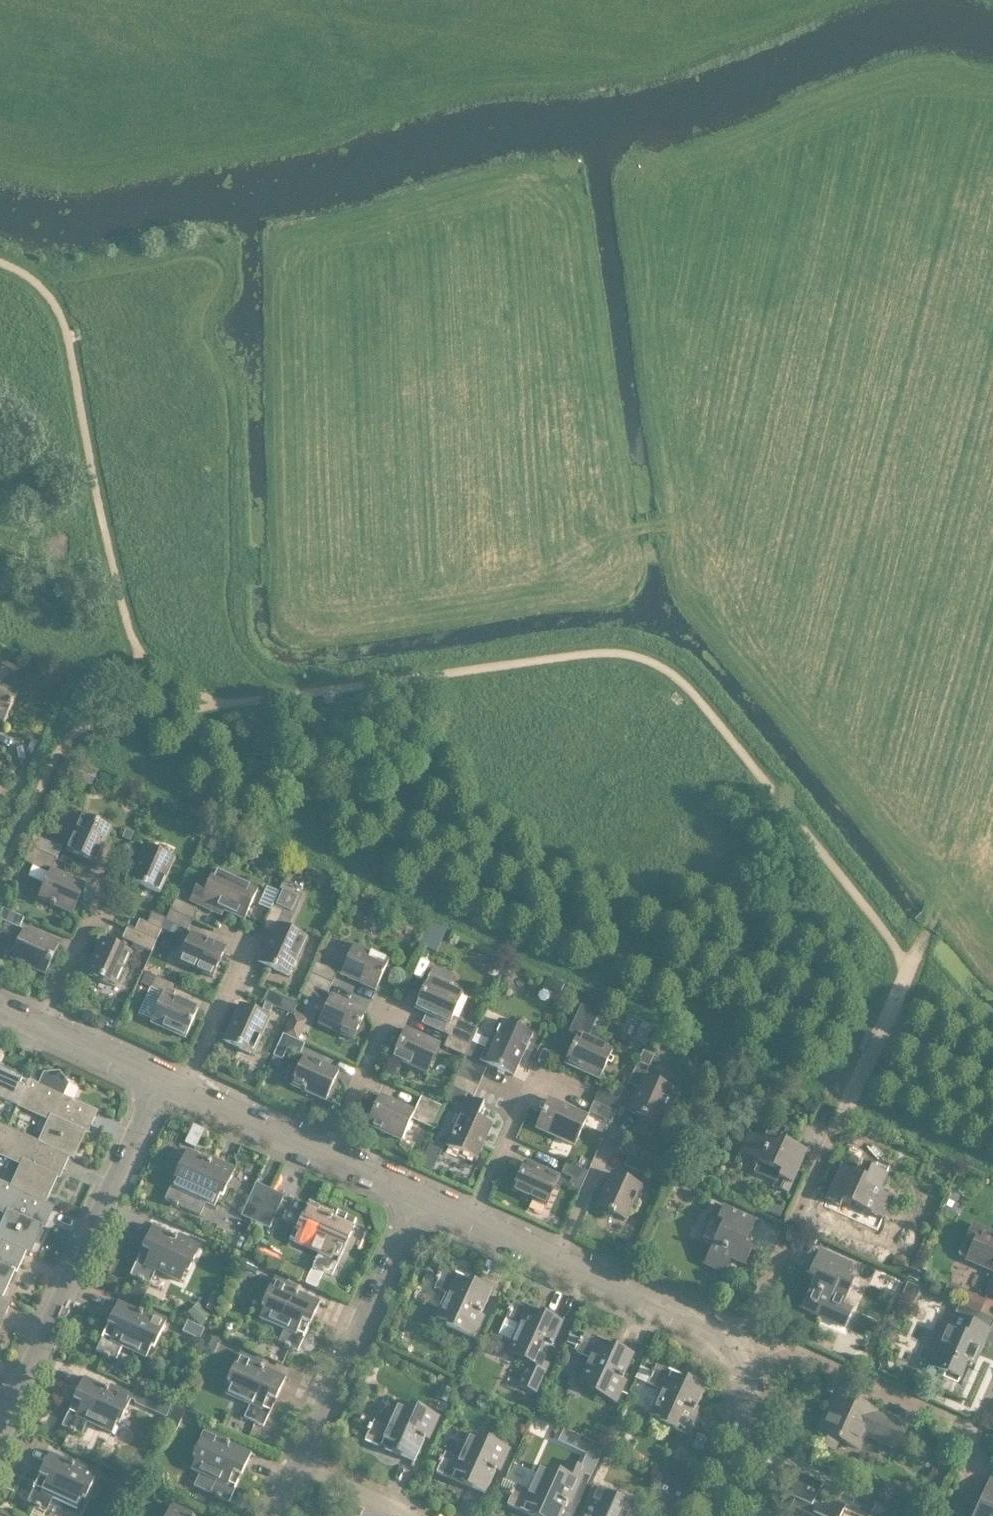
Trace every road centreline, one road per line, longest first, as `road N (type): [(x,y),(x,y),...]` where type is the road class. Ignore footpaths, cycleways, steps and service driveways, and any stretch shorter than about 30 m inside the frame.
road 1 (residential): [(0,1435),(161,1080)]
road 2 (residential): [(304,1464),(415,1201)]
road 3 (residential): [(992,1393),(983,1416),(953,1429),(813,1363),(745,1372)]
road 4 (residential): [(847,1102),(727,1341)]
road 5 (residential): [(727,1341),(555,1263)]
road 6 (residential): [(626,1093),(555,1263)]
road 7 (residential): [(116,860),(45,1028)]
road 8 (track): [(294,562),(116,577)]
road 9 (residential): [(318,1150),(395,996)]
road 10 (residential): [(467,1223),(535,1073)]
road 11 (residential): [(248,937),(183,1087)]
road 12 (residential): [(706,1515),(752,1418),(745,1372)]
road 13 (residential): [(318,1150),(183,1087)]
road 14 (residential): [(422,1515),(304,1464)]
road 15 (residential): [(161,1080),(45,1028)]

